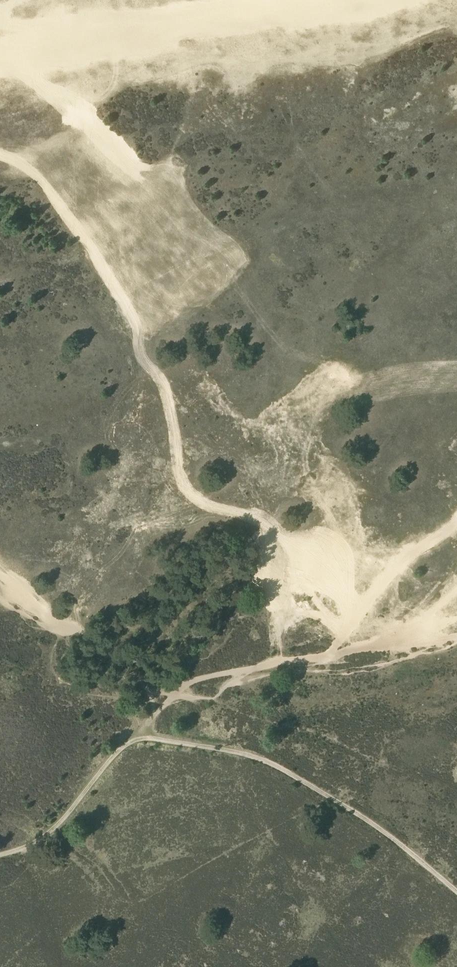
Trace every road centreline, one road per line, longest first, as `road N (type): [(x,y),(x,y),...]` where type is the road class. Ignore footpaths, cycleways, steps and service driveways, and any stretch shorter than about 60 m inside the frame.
road 1 (track): [(456,891),(397,841),(273,764),(237,752),(133,743)]
road 2 (track): [(133,743),(65,817),(0,856)]

